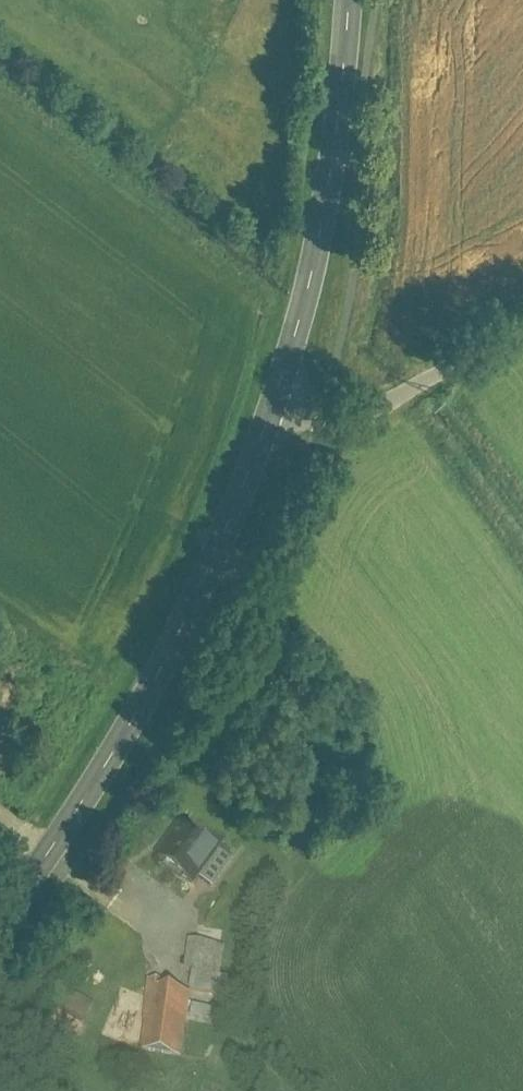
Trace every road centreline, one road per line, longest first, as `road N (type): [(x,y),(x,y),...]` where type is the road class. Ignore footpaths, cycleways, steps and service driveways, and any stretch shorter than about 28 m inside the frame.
road 1 (tertiary): [(0,923),(114,757),(181,636),(282,389)]
road 2 (tertiary): [(282,389),(325,230),(350,0)]
road 3 (residential): [(282,389),(349,400),(393,393),(522,323)]

